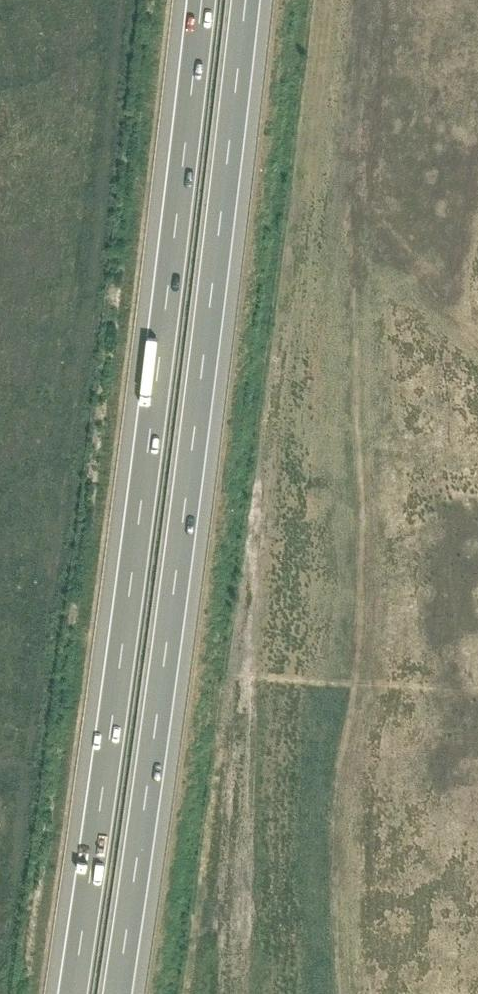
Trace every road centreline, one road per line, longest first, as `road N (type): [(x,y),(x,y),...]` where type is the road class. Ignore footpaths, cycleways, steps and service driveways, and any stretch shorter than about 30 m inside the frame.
road 1 (motorway): [(117,993),(245,0)]
road 2 (motorway): [(200,0),(73,993)]

